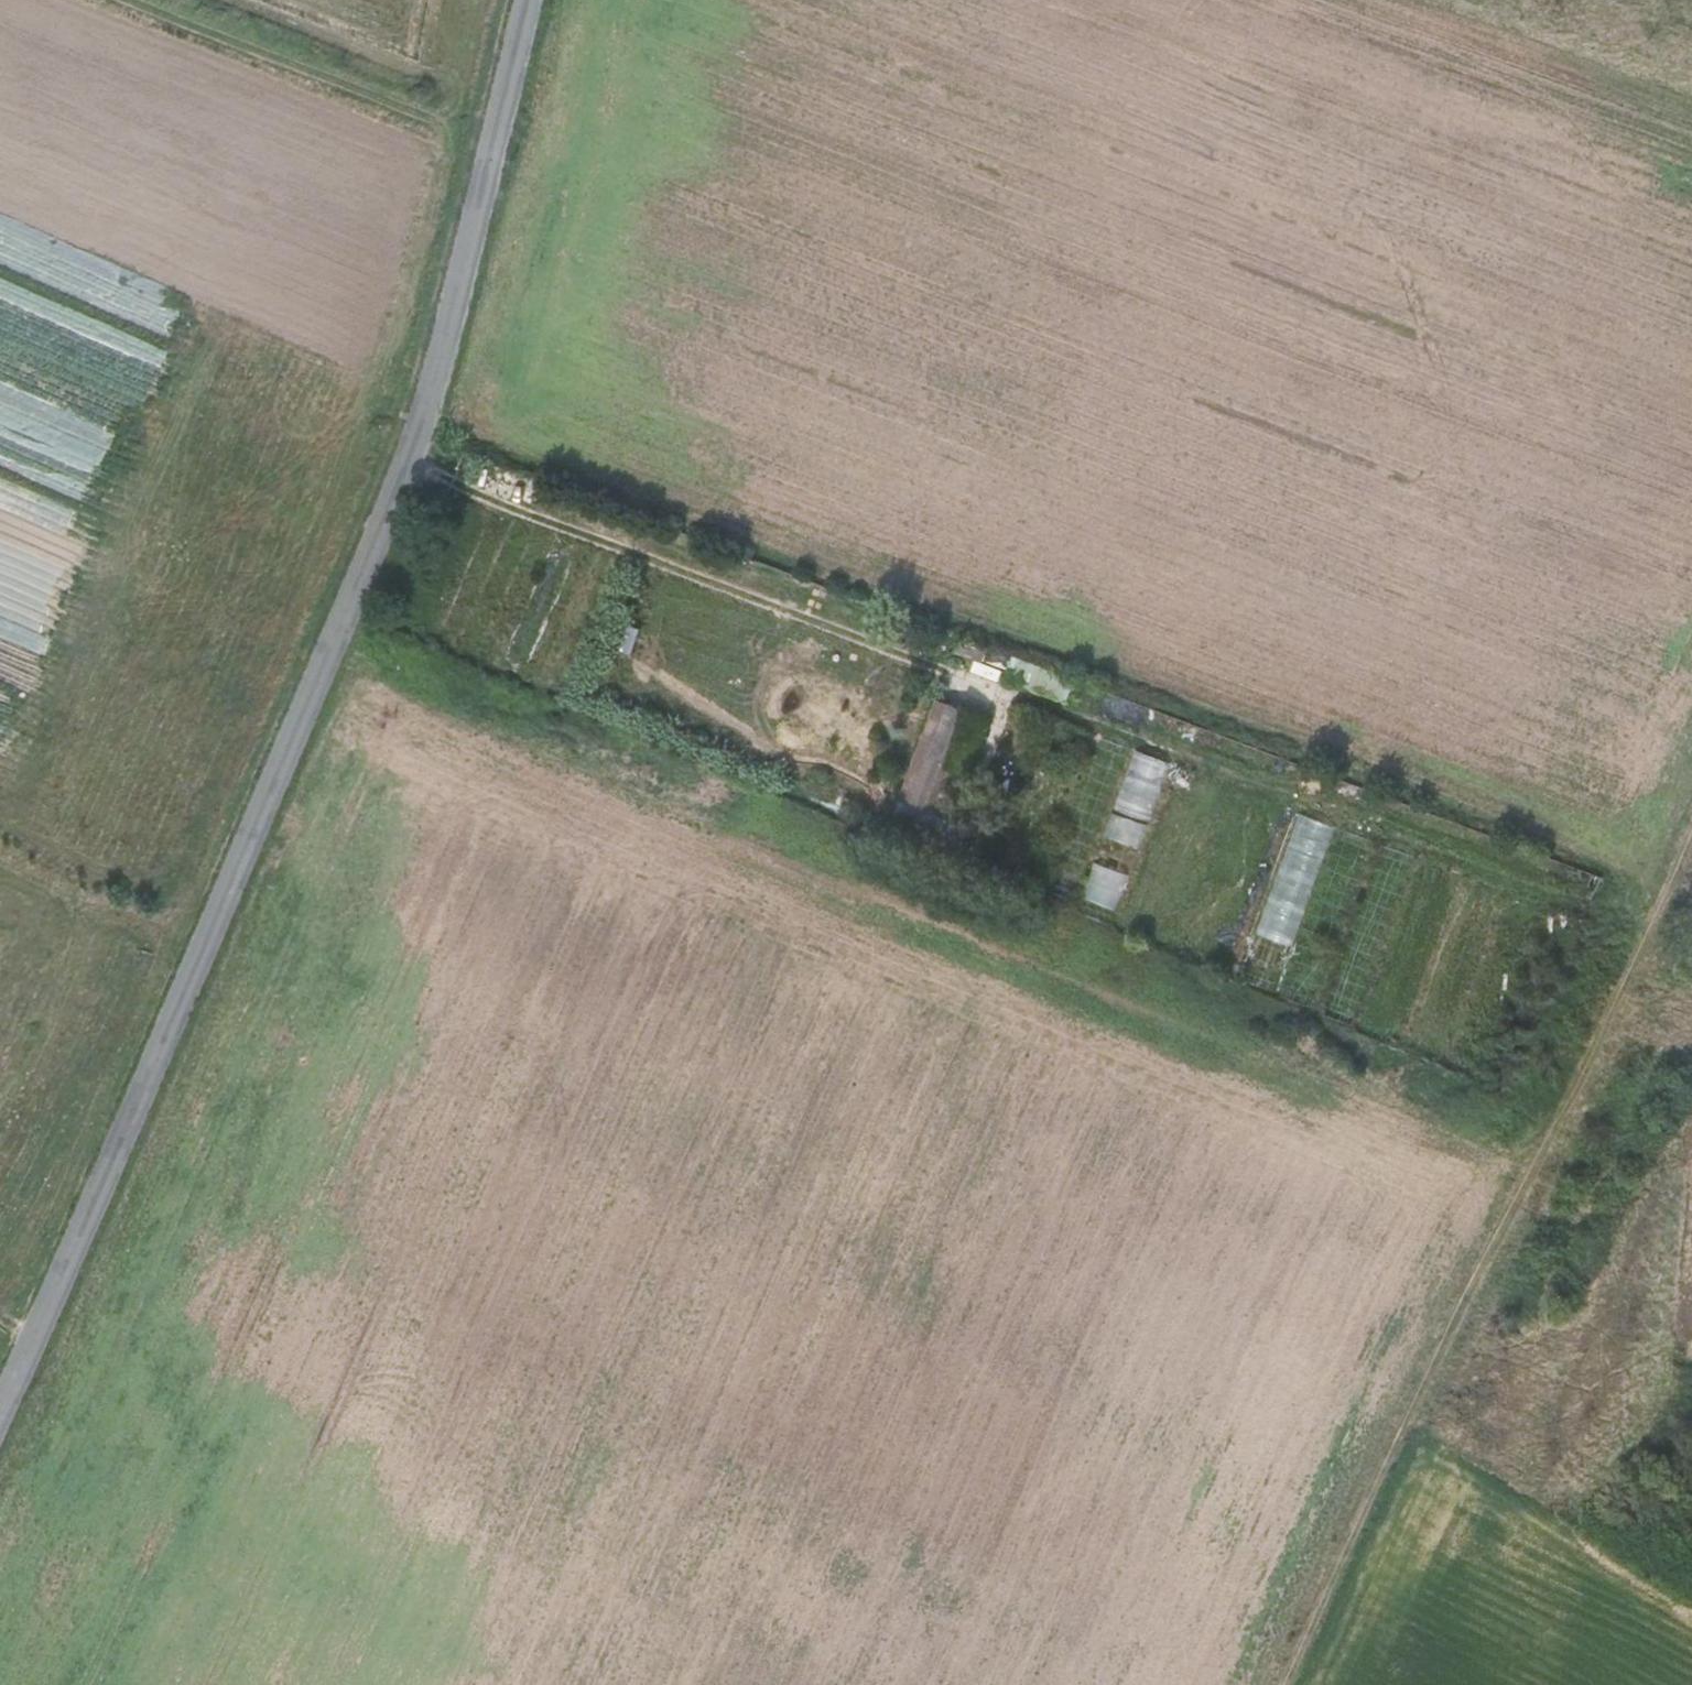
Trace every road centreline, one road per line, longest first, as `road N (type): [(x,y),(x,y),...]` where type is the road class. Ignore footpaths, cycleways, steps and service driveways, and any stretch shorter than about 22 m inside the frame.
road 1 (unclassified): [(0,1372),(310,706),(429,402),(526,0)]
road 2 (track): [(1691,803),(1422,1363),(1278,1684)]

